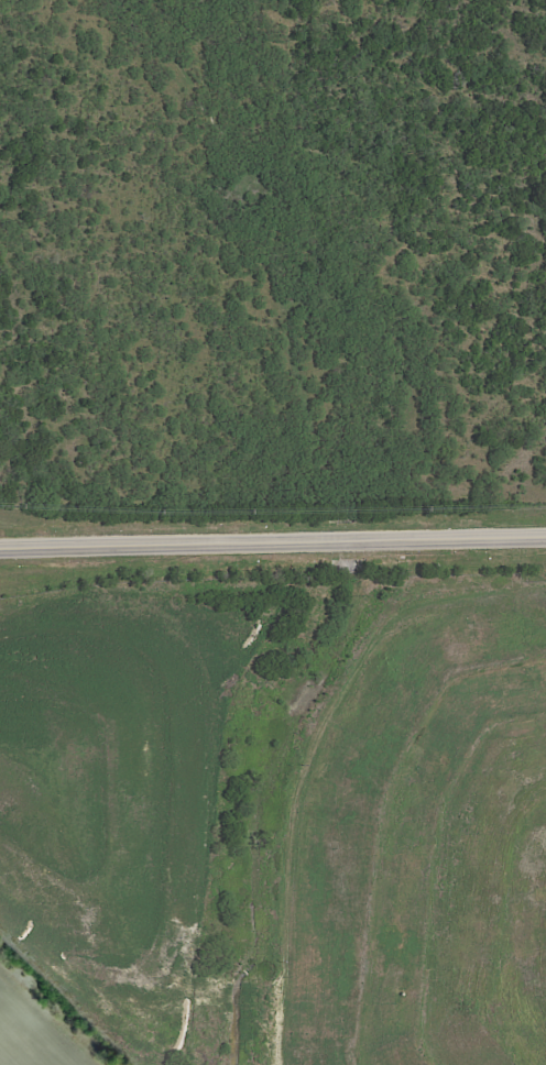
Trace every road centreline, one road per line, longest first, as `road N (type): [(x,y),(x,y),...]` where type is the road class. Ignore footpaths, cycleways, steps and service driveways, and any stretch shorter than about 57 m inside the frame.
road 1 (secondary): [(545,539),(0,549)]

